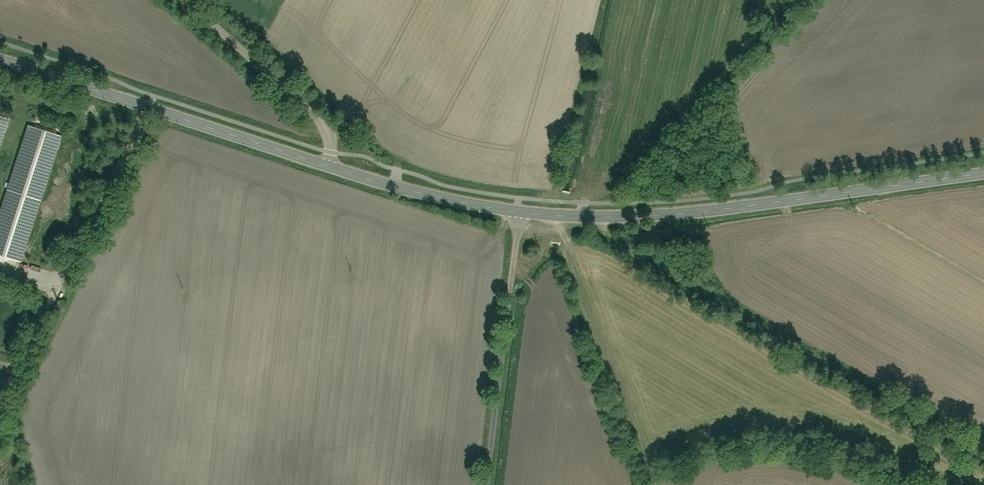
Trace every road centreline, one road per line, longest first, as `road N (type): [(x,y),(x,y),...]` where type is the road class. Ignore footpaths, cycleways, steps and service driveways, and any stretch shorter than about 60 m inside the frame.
road 1 (tertiary): [(983,171),(662,214),(516,210)]
road 2 (tertiary): [(326,164),(0,55)]
road 3 (residential): [(516,210),(485,484)]
road 4 (residential): [(326,164),(330,144),(318,121),(190,0)]
road 5 (tertiary): [(516,210),(326,164)]

